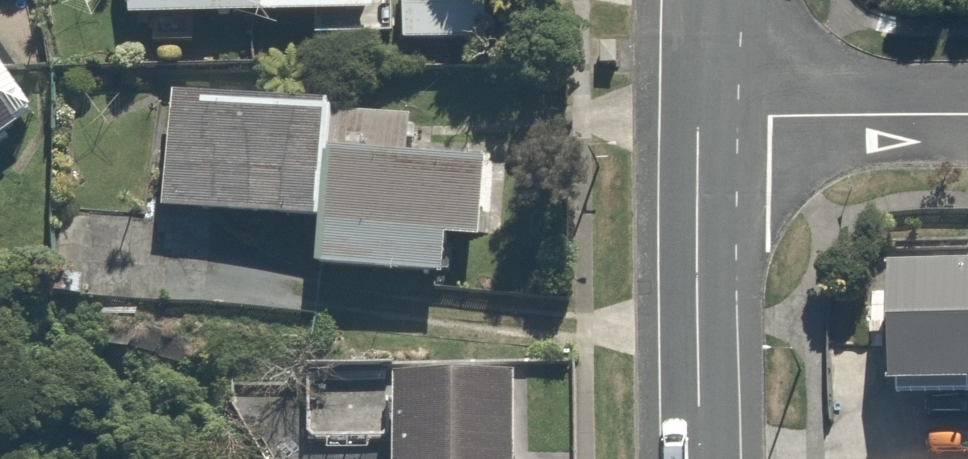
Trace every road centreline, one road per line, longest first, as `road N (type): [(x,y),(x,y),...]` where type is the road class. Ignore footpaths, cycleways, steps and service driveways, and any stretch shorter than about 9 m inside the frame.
road 1 (tertiary): [(701,458),(697,131)]
road 2 (residential): [(697,131),(967,130)]
road 3 (tertiary): [(697,131),(702,0)]

